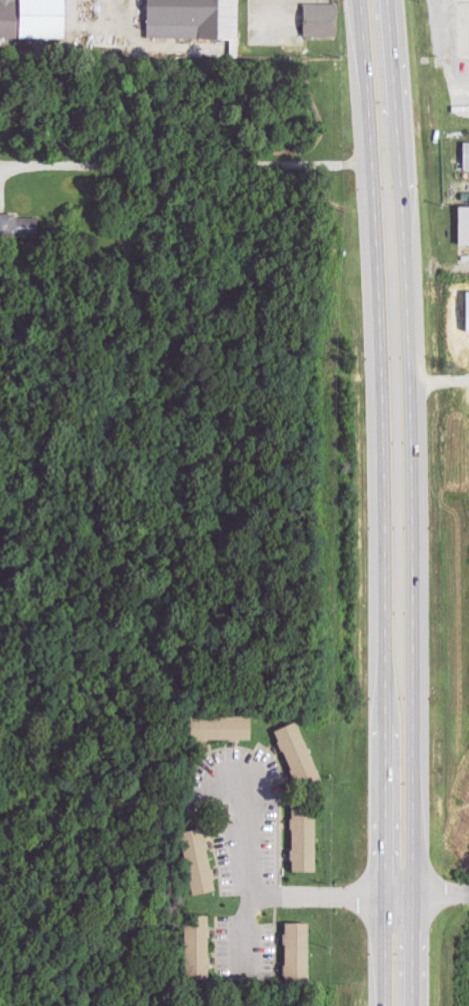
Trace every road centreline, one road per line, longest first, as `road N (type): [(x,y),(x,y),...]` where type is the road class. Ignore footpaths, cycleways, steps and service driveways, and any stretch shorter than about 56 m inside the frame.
road 1 (primary): [(361,0),(383,322),(386,1005)]
road 2 (primary): [(414,1005),(414,526),(387,0)]
road 3 (residential): [(235,786),(247,807),(244,1005)]
road 4 (residential): [(246,898),(468,893)]

